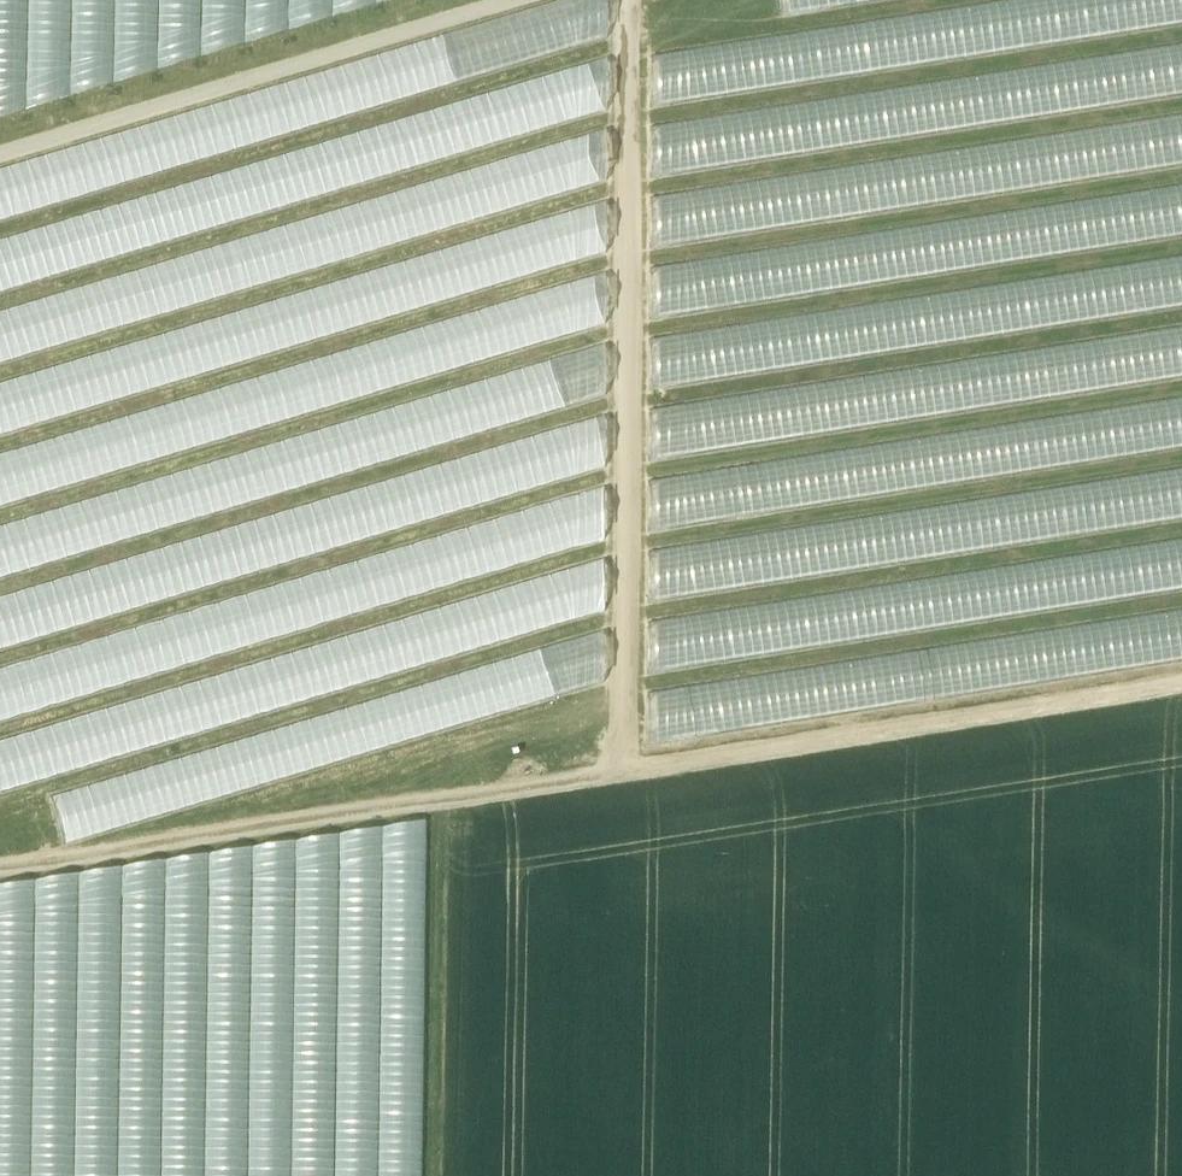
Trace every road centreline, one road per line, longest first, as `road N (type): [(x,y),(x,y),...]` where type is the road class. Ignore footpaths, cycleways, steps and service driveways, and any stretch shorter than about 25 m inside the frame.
road 1 (track): [(0,864),(1181,681)]
road 2 (track): [(0,156),(519,0)]

